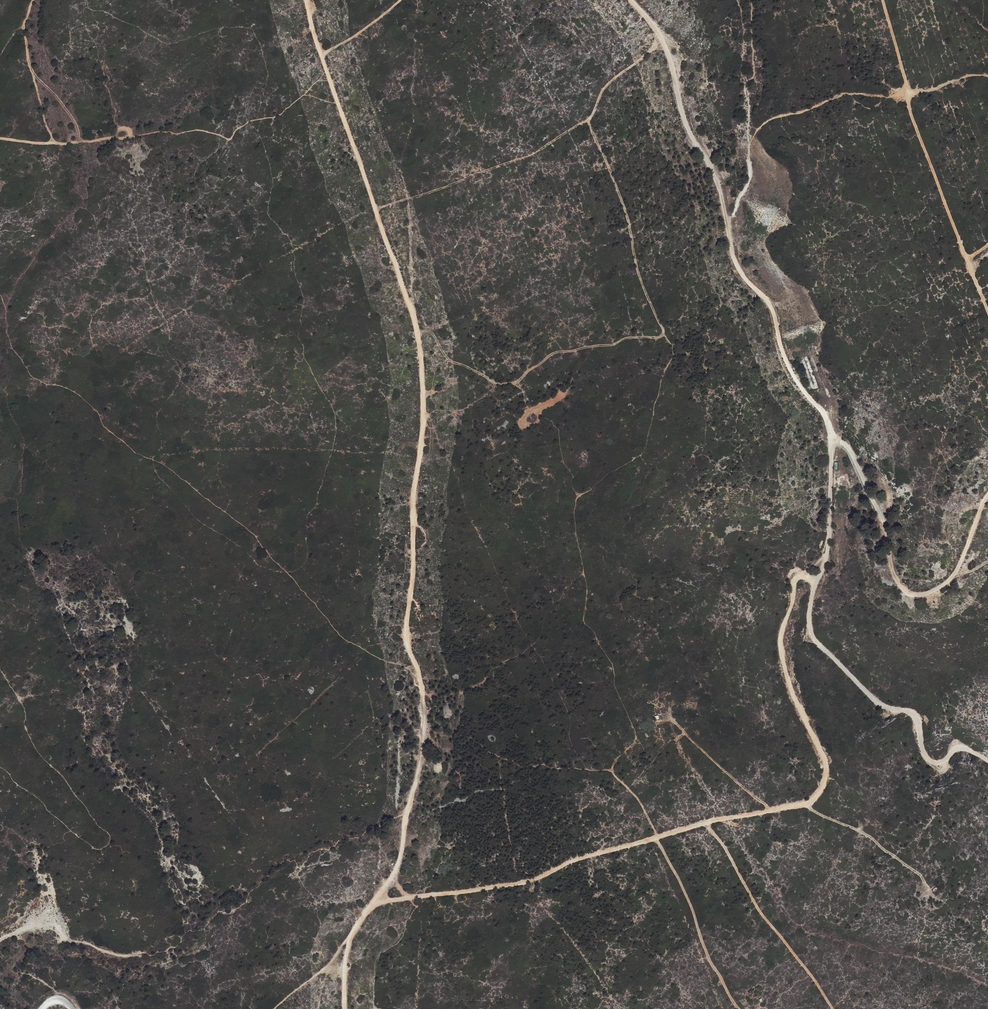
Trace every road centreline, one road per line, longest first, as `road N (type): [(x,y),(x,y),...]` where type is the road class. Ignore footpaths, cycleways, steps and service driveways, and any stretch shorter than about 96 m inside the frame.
road 1 (track): [(373,906),(402,852),(423,736),(425,699),(406,641),(424,397),(405,287),(307,0)]
road 2 (track): [(828,545),(793,585),(781,640),(791,695),(823,761),(817,793),(803,804),(572,860),(520,883),(373,906),(349,942),(345,1008)]
road 3 (track): [(656,837),(611,768),(637,737),(615,668),(583,620),(588,586),(574,510),(577,498),(648,445),(674,351),(665,334)]
road 4 (track): [(634,0),(675,57),(691,136),(722,183),(733,259),(776,309),(791,371),(828,418),(833,443)]
road 5 (track): [(833,443),(828,545),(809,617),(816,641),(876,703),(913,715),(931,763),(963,749),(987,763)]
road 6 (track): [(665,334),(589,121),(611,82),(665,34)]
road 7 (track): [(833,443),(848,446),(884,528),(893,571),(910,590),(942,586),(956,571),(987,495)]
road 8 (track): [(665,334),(552,353),(514,383),(499,383),(450,360),(431,333),(417,331)]
road 9 (track): [(589,121),(535,154),(375,210)]
road 10 (track): [(883,0),(935,175)]
road 11 (track): [(35,0),(24,27),(53,142)]
road 12 (track): [(769,811),(677,724),(657,722)]
road 13 (track): [(987,311),(935,175)]
road 14 (track): [(924,883),(871,836),(805,802)]
road 15 (track): [(128,138),(0,139)]

